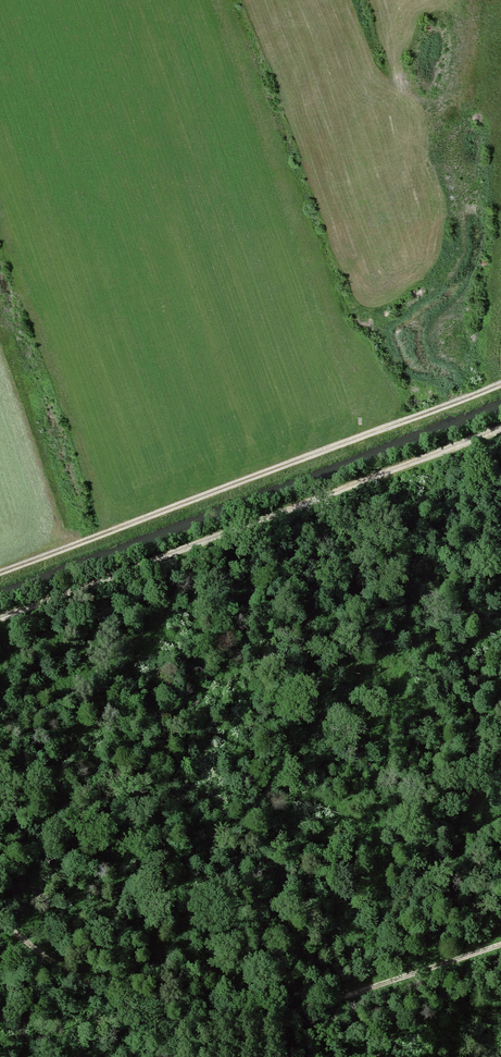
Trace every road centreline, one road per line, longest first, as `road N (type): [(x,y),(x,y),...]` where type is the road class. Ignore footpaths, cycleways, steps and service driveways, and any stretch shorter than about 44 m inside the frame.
road 1 (track): [(0,919),(104,992),(191,1019),(298,1008),(500,945)]
road 2 (track): [(0,573),(500,384)]
road 3 (track): [(0,618),(500,430)]

